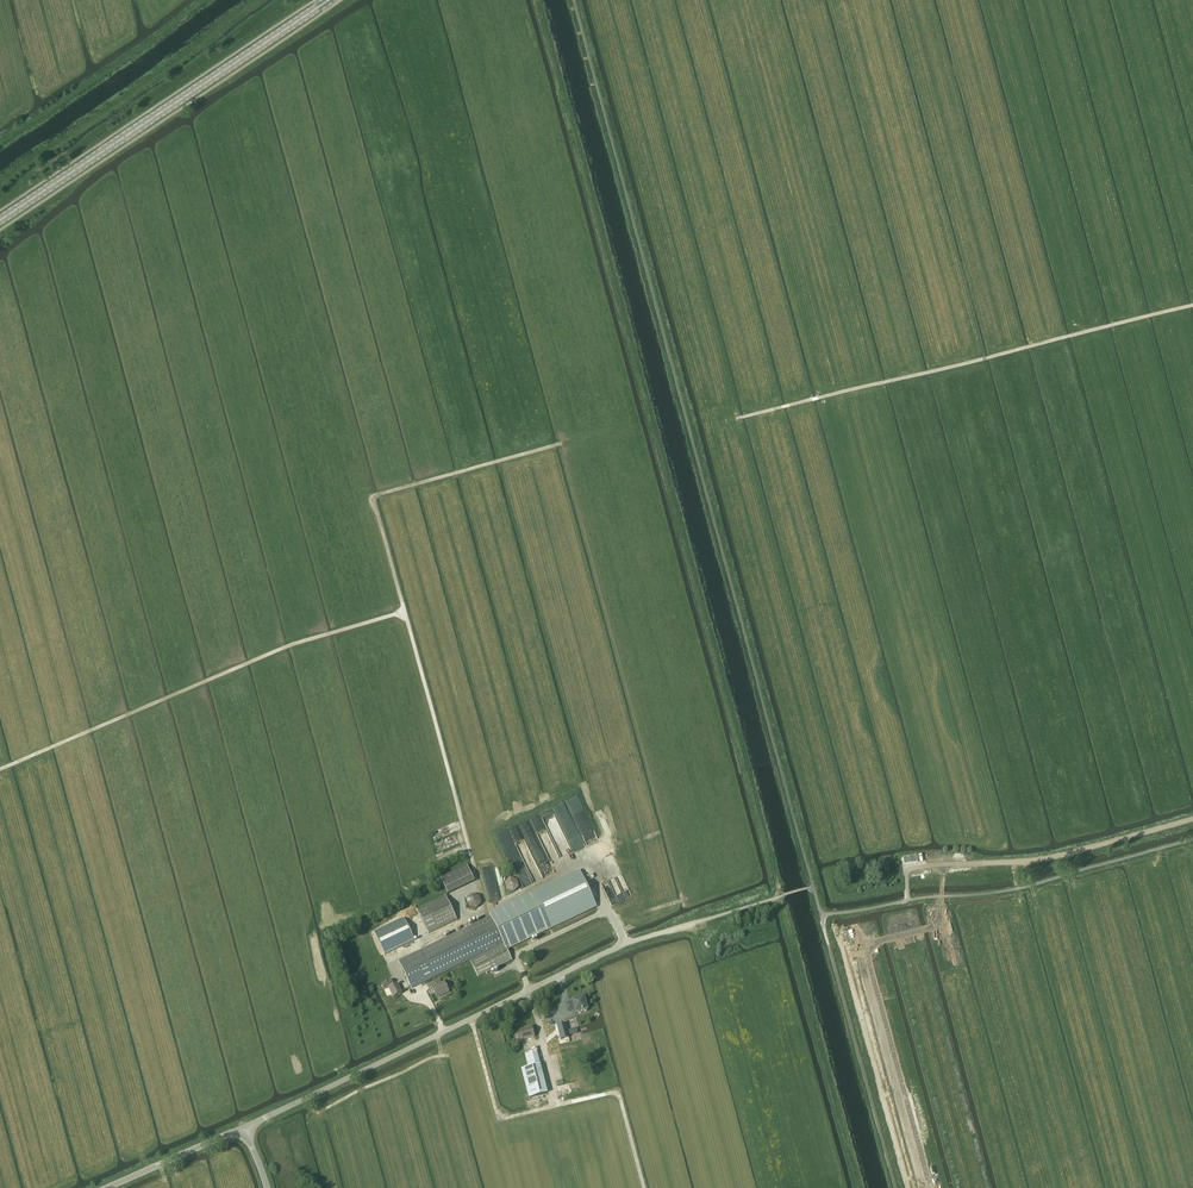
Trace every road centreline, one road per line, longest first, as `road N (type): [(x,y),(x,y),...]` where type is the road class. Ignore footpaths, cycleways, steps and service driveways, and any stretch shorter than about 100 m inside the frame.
road 1 (track): [(536,0),(781,897)]
road 2 (unclassified): [(243,1130),(594,958),(693,924)]
road 3 (track): [(738,418),(1192,306)]
road 4 (primary): [(0,221),(330,0)]
road 5 (unclassified): [(908,900),(906,869),(1040,860),(1192,818)]
road 6 (track): [(0,183),(262,0)]
road 7 (track): [(781,897),(857,1187)]
road 8 (unclassified): [(111,1187),(243,1130)]

